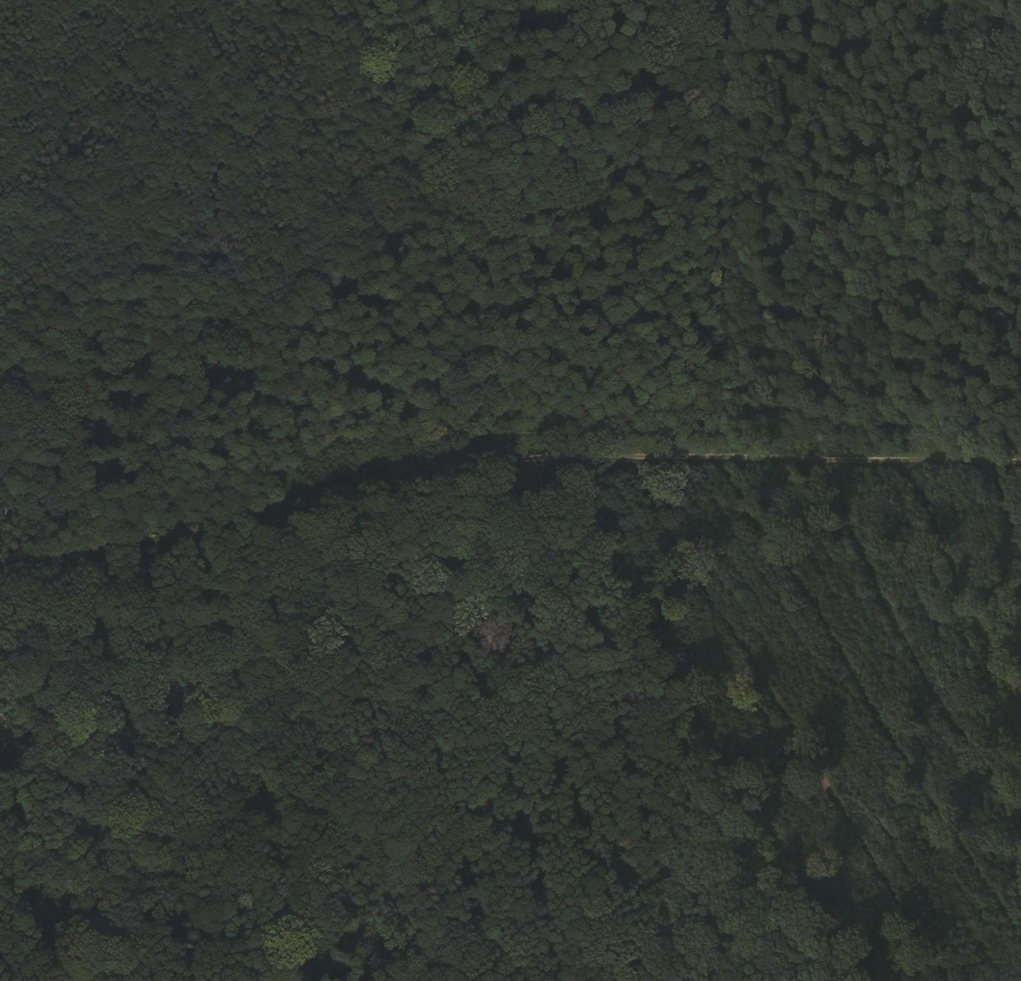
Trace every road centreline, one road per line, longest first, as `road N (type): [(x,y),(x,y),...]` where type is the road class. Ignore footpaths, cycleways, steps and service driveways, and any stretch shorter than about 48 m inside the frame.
road 1 (track): [(0,586),(531,460),(1020,462)]
road 2 (track): [(531,460),(881,980)]

